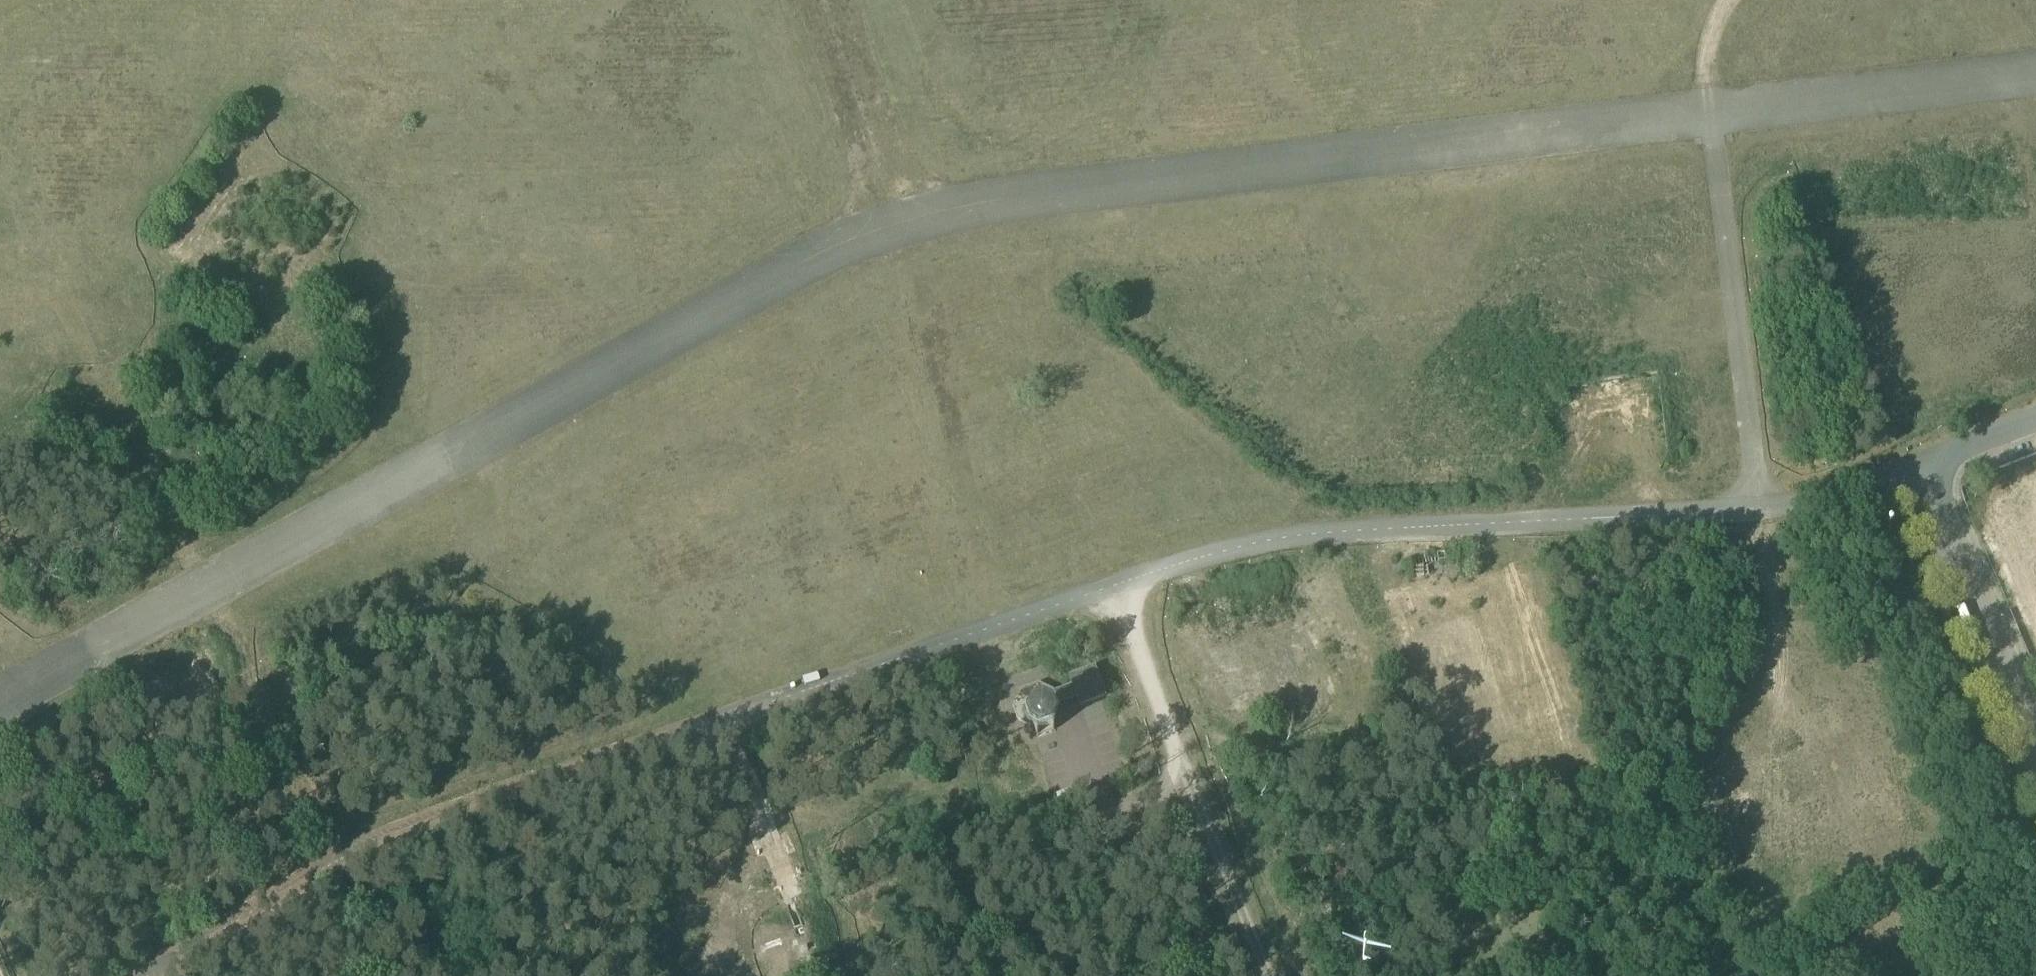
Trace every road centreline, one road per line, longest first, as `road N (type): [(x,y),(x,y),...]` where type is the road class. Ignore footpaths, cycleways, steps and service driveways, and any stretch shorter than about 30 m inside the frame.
road 1 (unclassified): [(2035,736),(1918,469)]
road 2 (residential): [(1918,469),(2035,420)]

